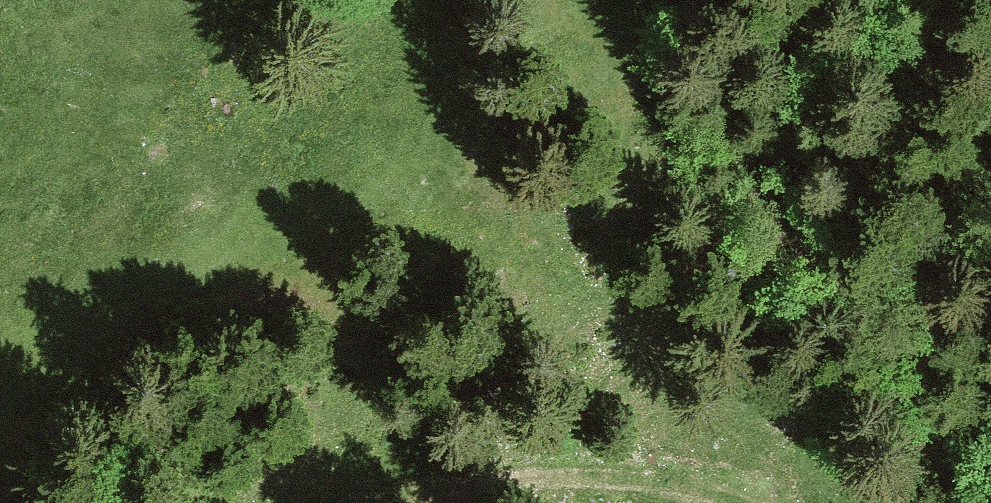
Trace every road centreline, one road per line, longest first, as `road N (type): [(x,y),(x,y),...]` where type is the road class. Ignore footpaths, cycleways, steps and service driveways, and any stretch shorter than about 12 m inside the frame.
road 1 (track): [(0,427),(212,288),(640,74)]
road 2 (track): [(320,502),(990,447)]

